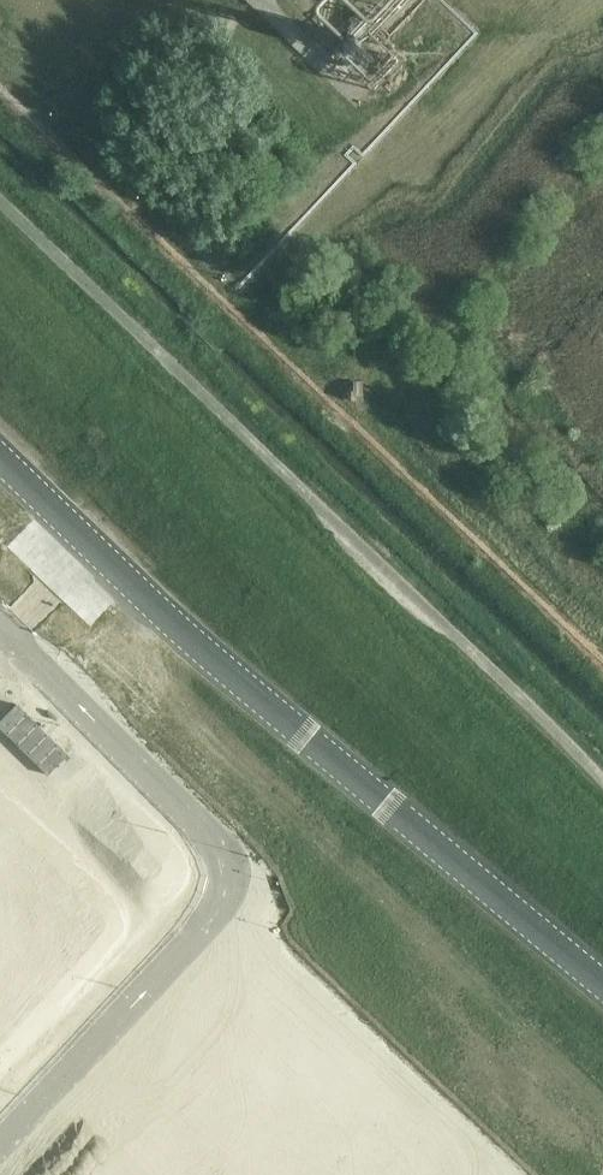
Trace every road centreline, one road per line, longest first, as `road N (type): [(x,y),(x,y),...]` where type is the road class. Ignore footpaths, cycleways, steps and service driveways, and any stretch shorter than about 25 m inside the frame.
road 1 (unclassified): [(602,781),(0,203)]
road 2 (unclassified): [(602,979),(0,455)]

